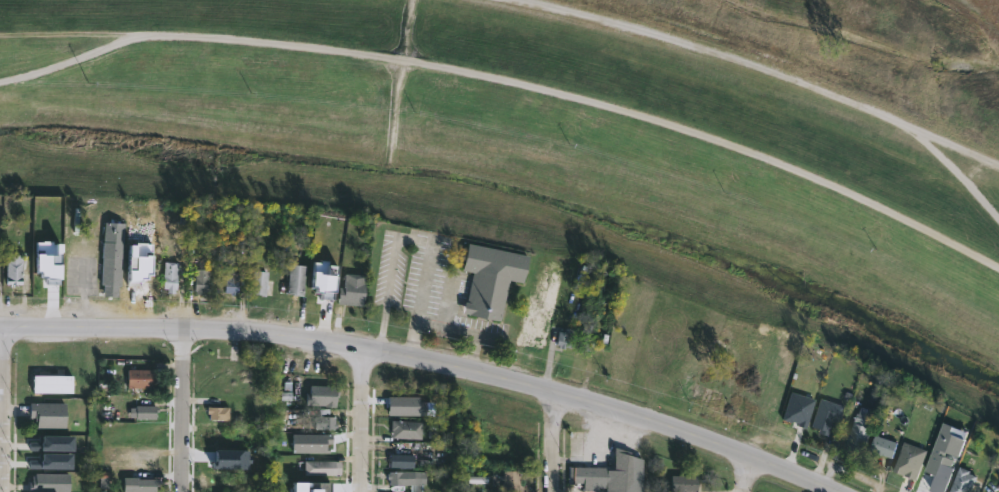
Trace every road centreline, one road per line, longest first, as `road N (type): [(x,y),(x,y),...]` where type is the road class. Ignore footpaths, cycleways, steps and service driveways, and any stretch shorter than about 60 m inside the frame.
road 1 (track): [(133,33),(315,44),(551,88),(776,161),(998,266)]
road 2 (tertiary): [(843,491),(743,450),(553,389),(363,346),(245,330),(0,326)]
road 3 (residential): [(3,491),(4,326)]
road 4 (residential): [(186,491),(183,327)]
road 5 (residential): [(361,491),(363,346)]
road 6 (track): [(0,83),(133,33)]
road 7 (track): [(998,219),(905,124)]

